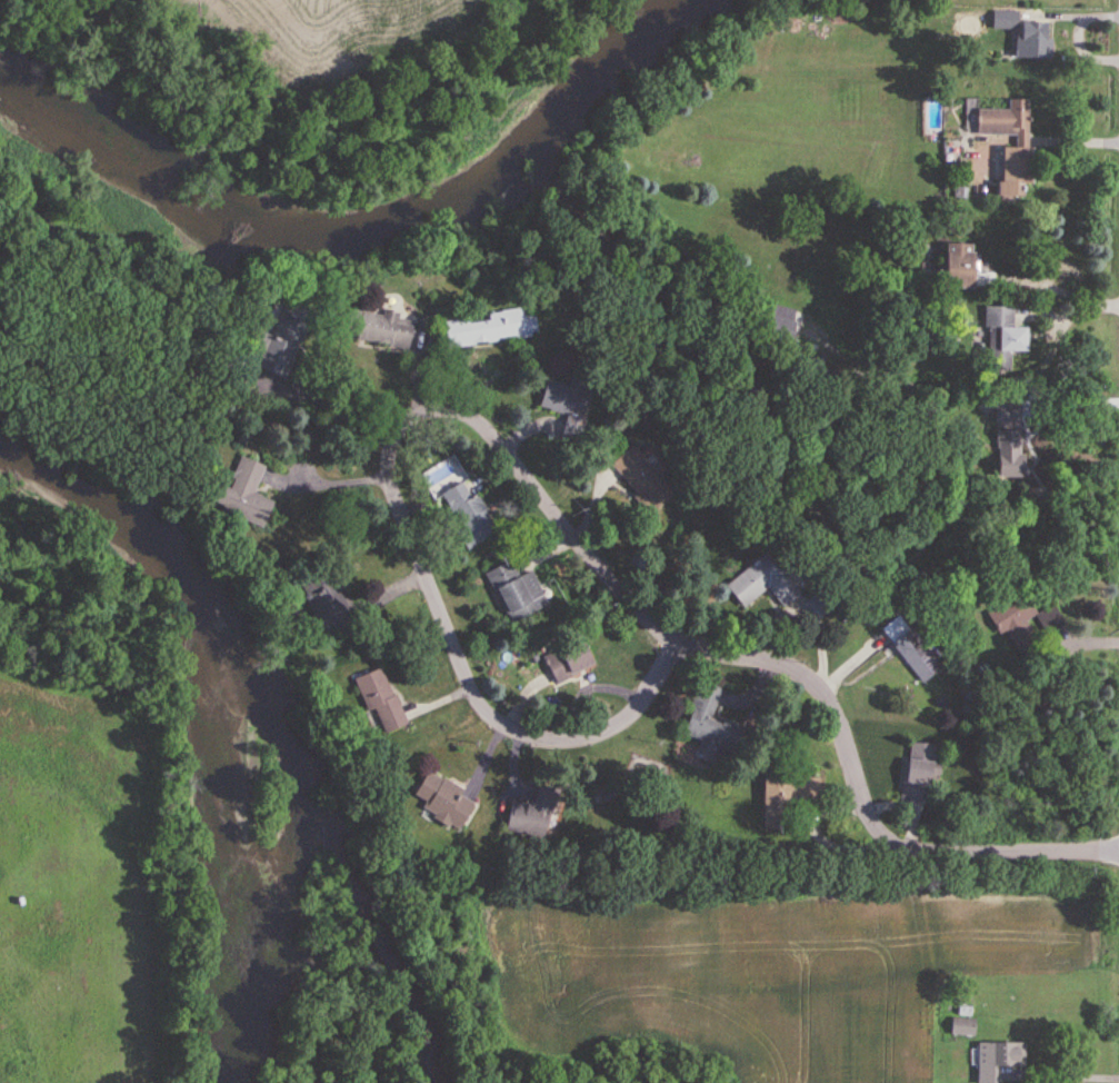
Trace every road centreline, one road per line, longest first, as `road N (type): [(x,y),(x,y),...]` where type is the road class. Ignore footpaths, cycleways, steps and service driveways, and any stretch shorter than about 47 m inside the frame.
road 1 (residential): [(636,608),(675,642),(639,709),(601,728),(557,734),(498,717),(477,698),(390,479),(394,445),(436,416),(466,411),(491,423),(636,608)]
road 2 (residential): [(1118,847),(916,846),(890,838),(876,824),(822,687),(802,669),(675,642)]

